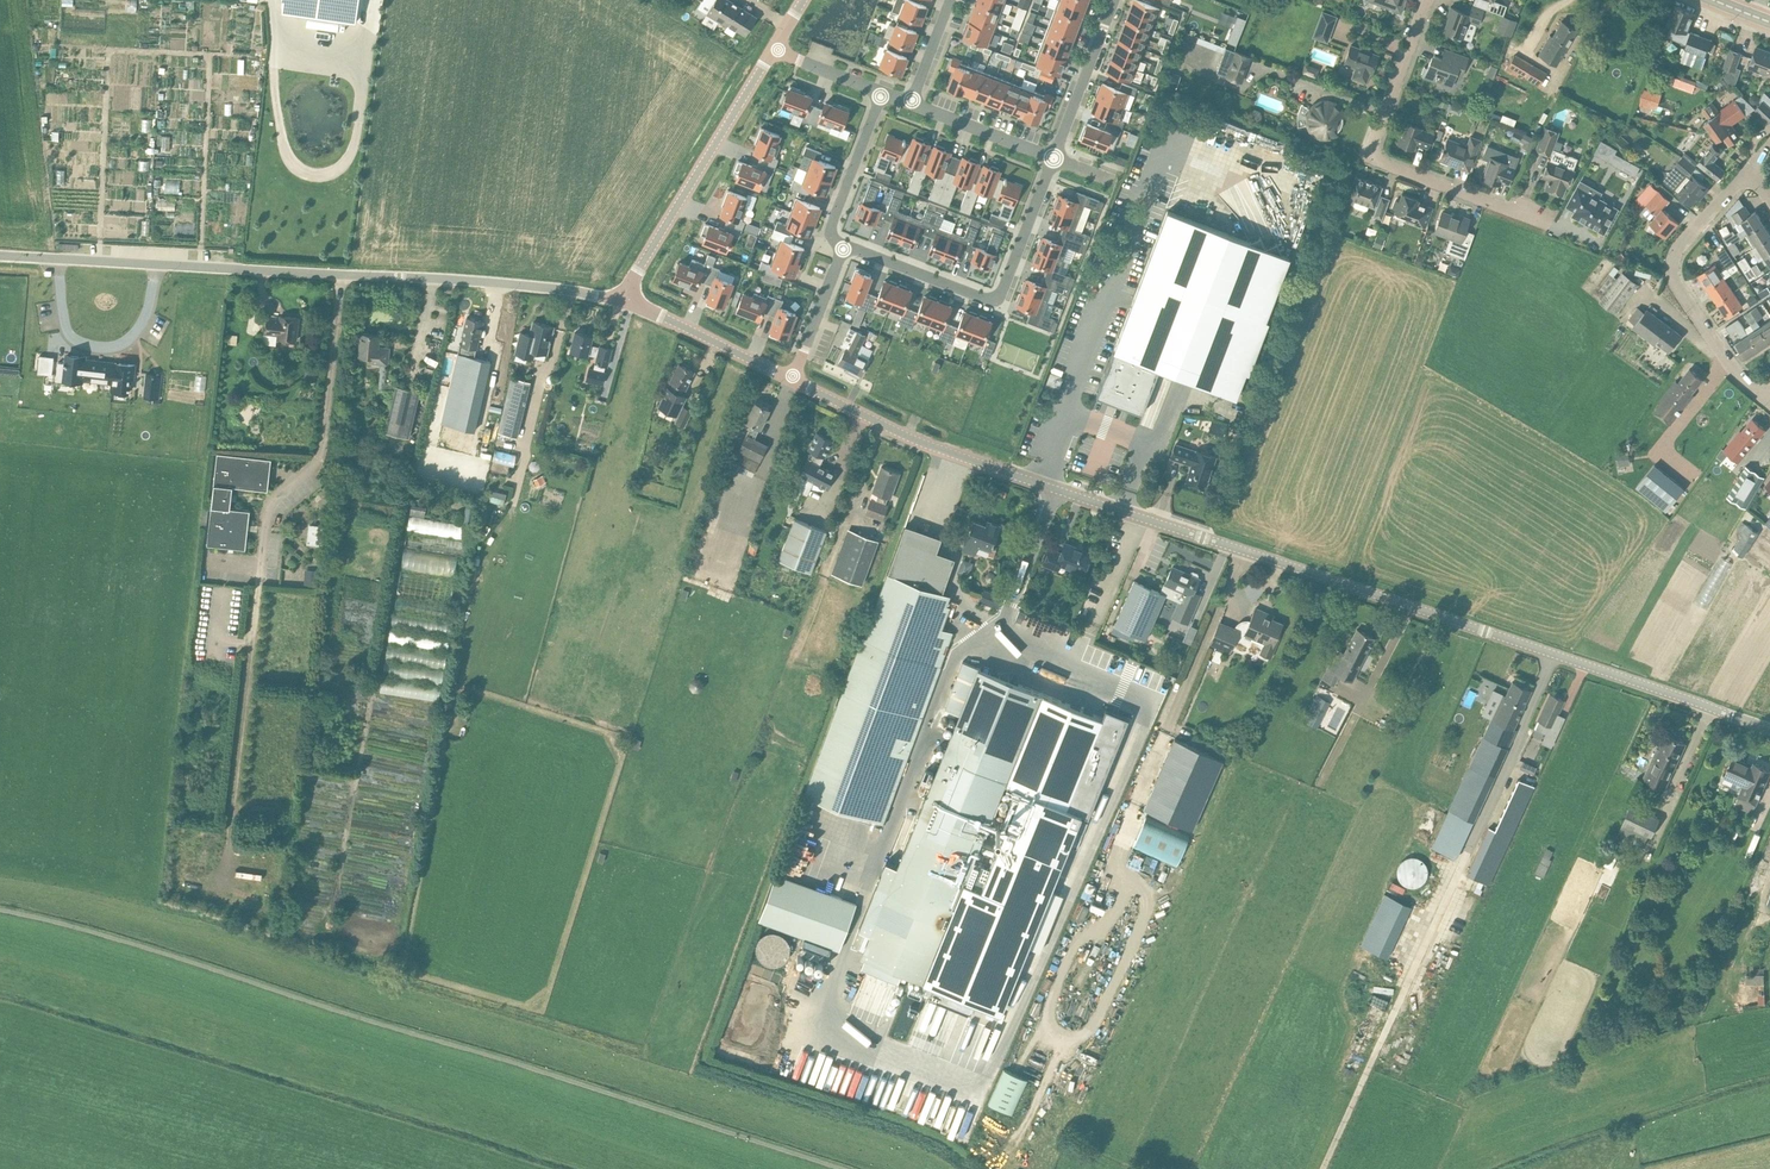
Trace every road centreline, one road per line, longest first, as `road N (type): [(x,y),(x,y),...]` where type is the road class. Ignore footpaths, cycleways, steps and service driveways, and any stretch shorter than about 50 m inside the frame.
road 1 (unclassified): [(1769,729),(919,441),(792,380)]
road 2 (unclassified): [(222,893),(265,503),(318,458),(340,275)]
road 3 (residential): [(1536,218),(1368,156),(1426,0)]
road 4 (residential): [(1053,156),(997,299),(845,246)]
road 5 (residential): [(1750,171),(1678,246),(1672,282),(1726,363),(1767,398)]
road 6 (unclassified): [(622,298),(773,49)]
road 7 (unclassified): [(622,298),(503,282),(340,275)]
road 8 (residential): [(161,264),(139,329),(120,347),(83,345),(67,331),(57,258)]
road 9 (unclassified): [(792,380),(622,298)]
road 10 (unclassified): [(340,275),(161,264)]
road 11 (residential): [(845,246),(830,230),(881,92)]
road 12 (residential): [(1053,156),(1113,0)]
road 13 (residential): [(1053,156),(912,104)]
road 14 (residential): [(792,380),(845,246)]

